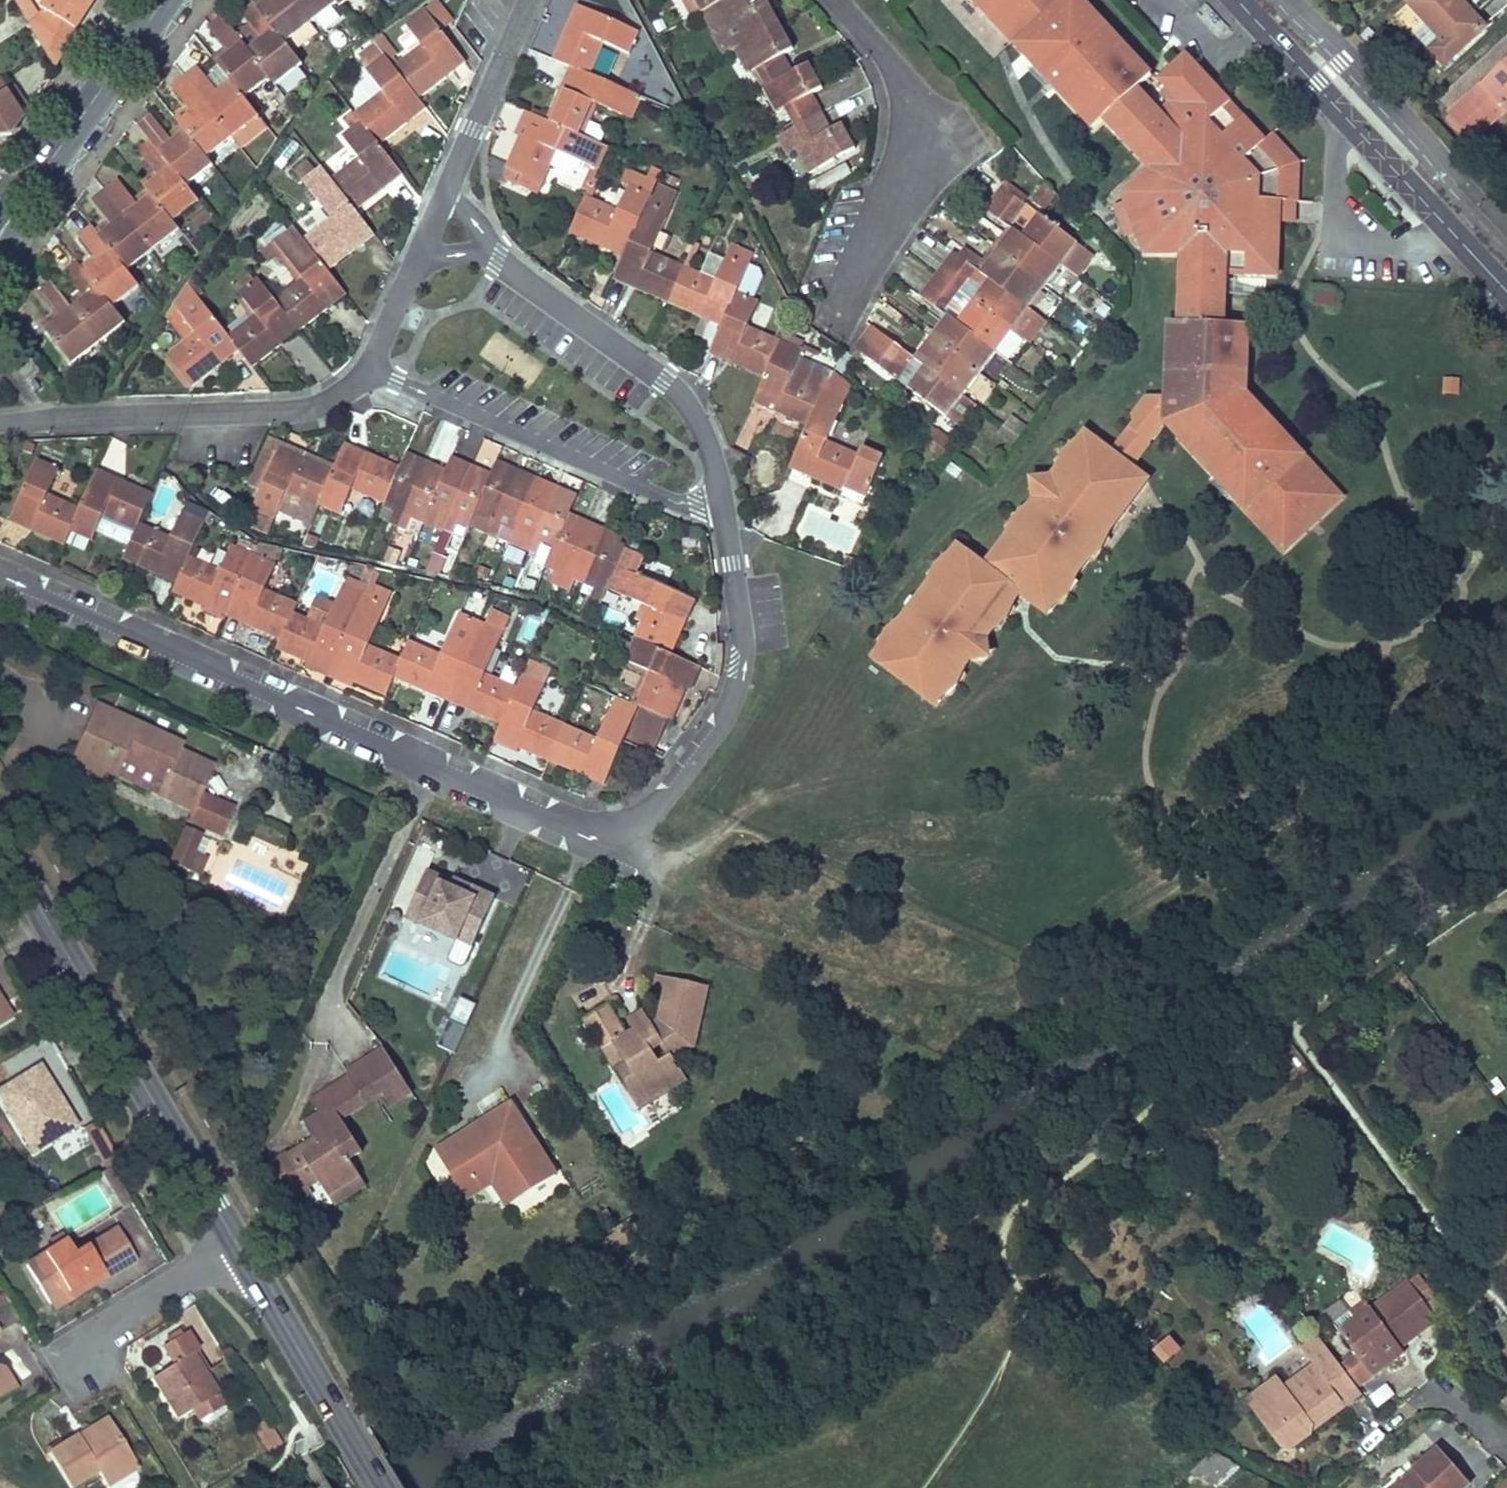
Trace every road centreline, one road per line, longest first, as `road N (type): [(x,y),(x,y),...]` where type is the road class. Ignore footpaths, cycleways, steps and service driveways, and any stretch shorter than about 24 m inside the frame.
road 1 (residential): [(0,576),(605,837),(654,807),(723,712),(744,649),(722,502)]
road 2 (secondary): [(236,1243),(0,841)]
road 3 (tertiary): [(1236,0),(1506,292)]
road 4 (residential): [(0,425),(311,410),(342,395),(368,369)]
road 5 (residential): [(368,369),(681,503),(722,502)]
road 6 (residential): [(836,0),(894,69),(915,114),(914,153),(820,321)]
road 7 (residential): [(722,502),(703,425),(683,397),(498,259)]
road 8 (secondary): [(383,1487),(236,1243)]
road 9 (primary): [(6,209),(168,0)]
road 10 (residential): [(444,196),(525,0)]
road 11 (residential): [(236,1243),(99,1328),(82,1360)]
road 12 (residential): [(368,369),(421,249)]

